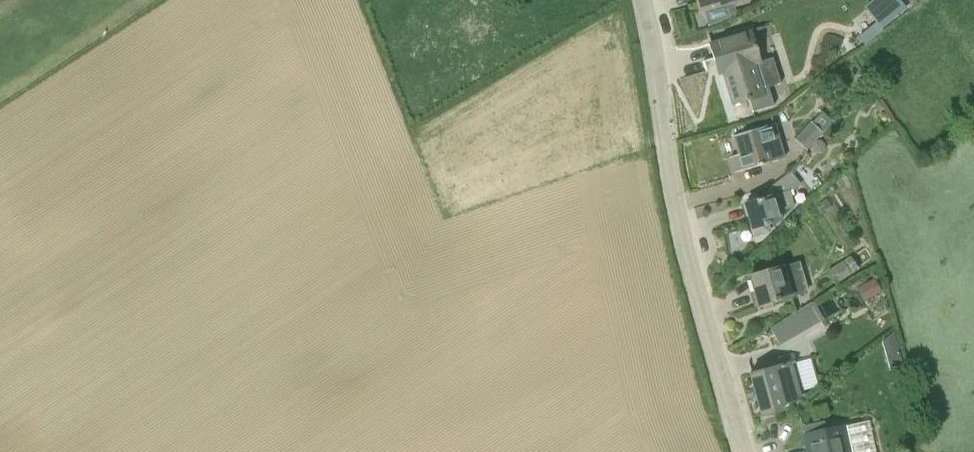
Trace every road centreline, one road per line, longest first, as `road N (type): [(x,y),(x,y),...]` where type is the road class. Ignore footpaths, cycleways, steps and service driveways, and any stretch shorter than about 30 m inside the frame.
road 1 (tertiary): [(744,451),(679,220),(642,0)]

